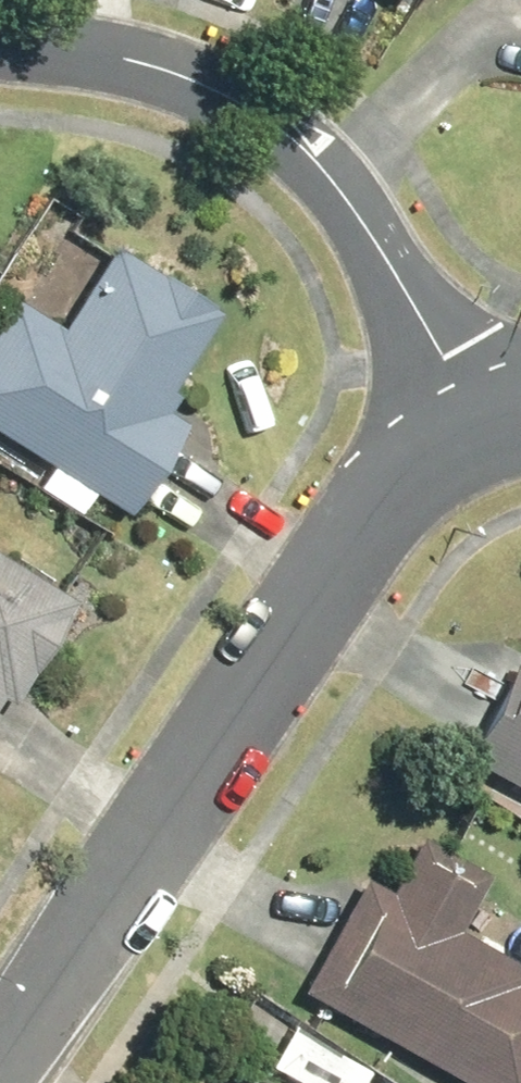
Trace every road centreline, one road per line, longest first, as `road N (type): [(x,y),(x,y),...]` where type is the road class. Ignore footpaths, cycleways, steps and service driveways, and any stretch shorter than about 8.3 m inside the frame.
road 1 (residential): [(0,1071),(381,509),(429,453),(483,418)]
road 2 (residential): [(0,42),(107,54),(218,91),(337,177),(483,418)]

